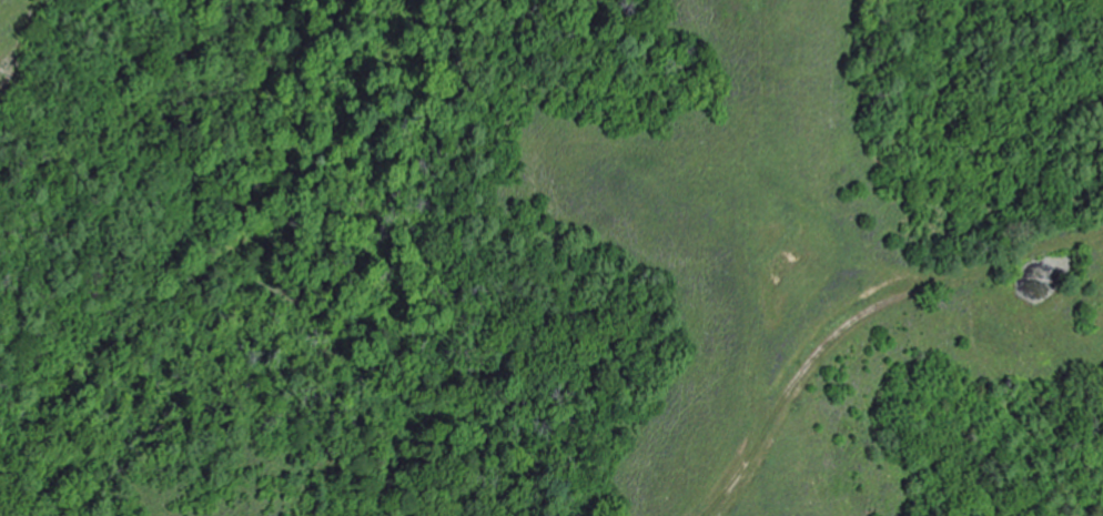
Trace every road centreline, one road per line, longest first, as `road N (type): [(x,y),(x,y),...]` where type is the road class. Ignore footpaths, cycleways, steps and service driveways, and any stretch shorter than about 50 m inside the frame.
road 1 (track): [(704,515),(839,336),(882,306),(1102,234)]

